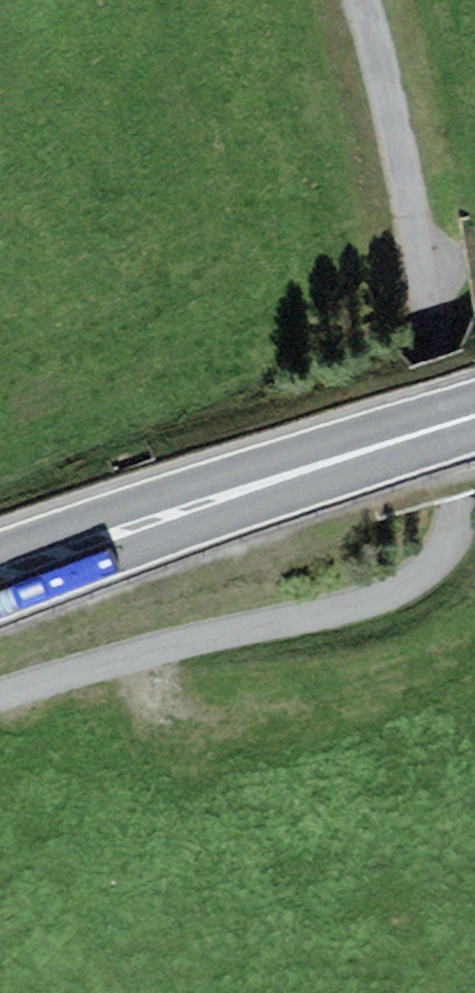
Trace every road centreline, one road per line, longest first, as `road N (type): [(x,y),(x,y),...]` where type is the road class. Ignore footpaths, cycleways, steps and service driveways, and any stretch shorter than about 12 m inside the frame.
road 1 (track): [(0,693),(385,600),(420,579),(443,554),(454,518)]
road 2 (primary): [(0,576),(474,417)]
road 3 (track): [(434,354),(395,132),(361,0)]

